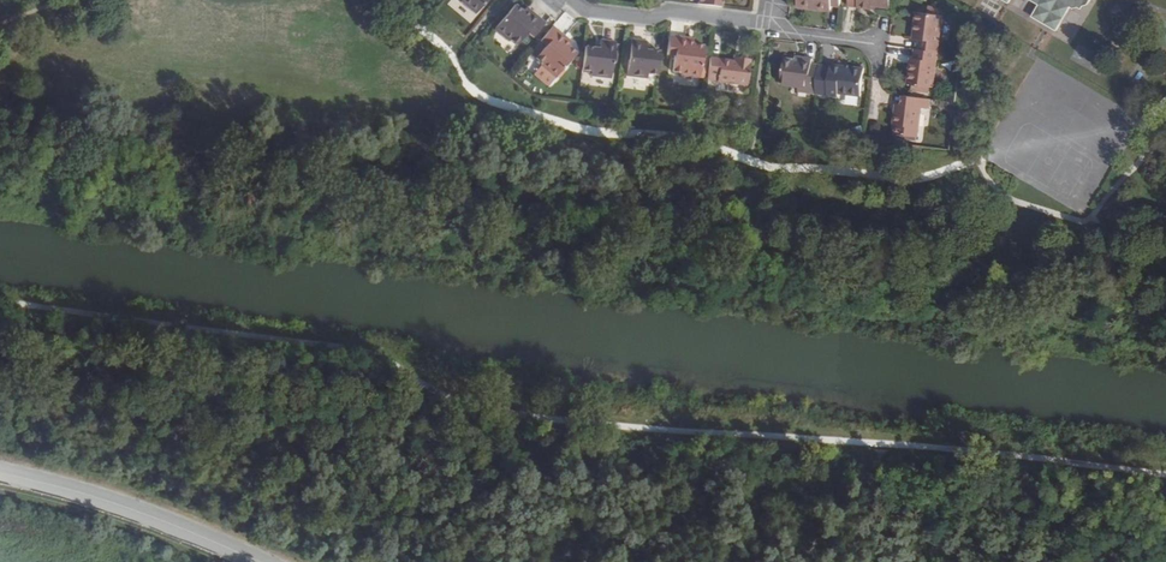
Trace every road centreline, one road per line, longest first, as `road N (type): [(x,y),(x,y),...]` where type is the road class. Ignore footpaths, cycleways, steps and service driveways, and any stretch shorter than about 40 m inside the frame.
road 1 (tertiary): [(260,561),(126,508),(0,474)]
road 2 (residential): [(778,24),(669,10),(651,18),(589,10),(574,0)]

